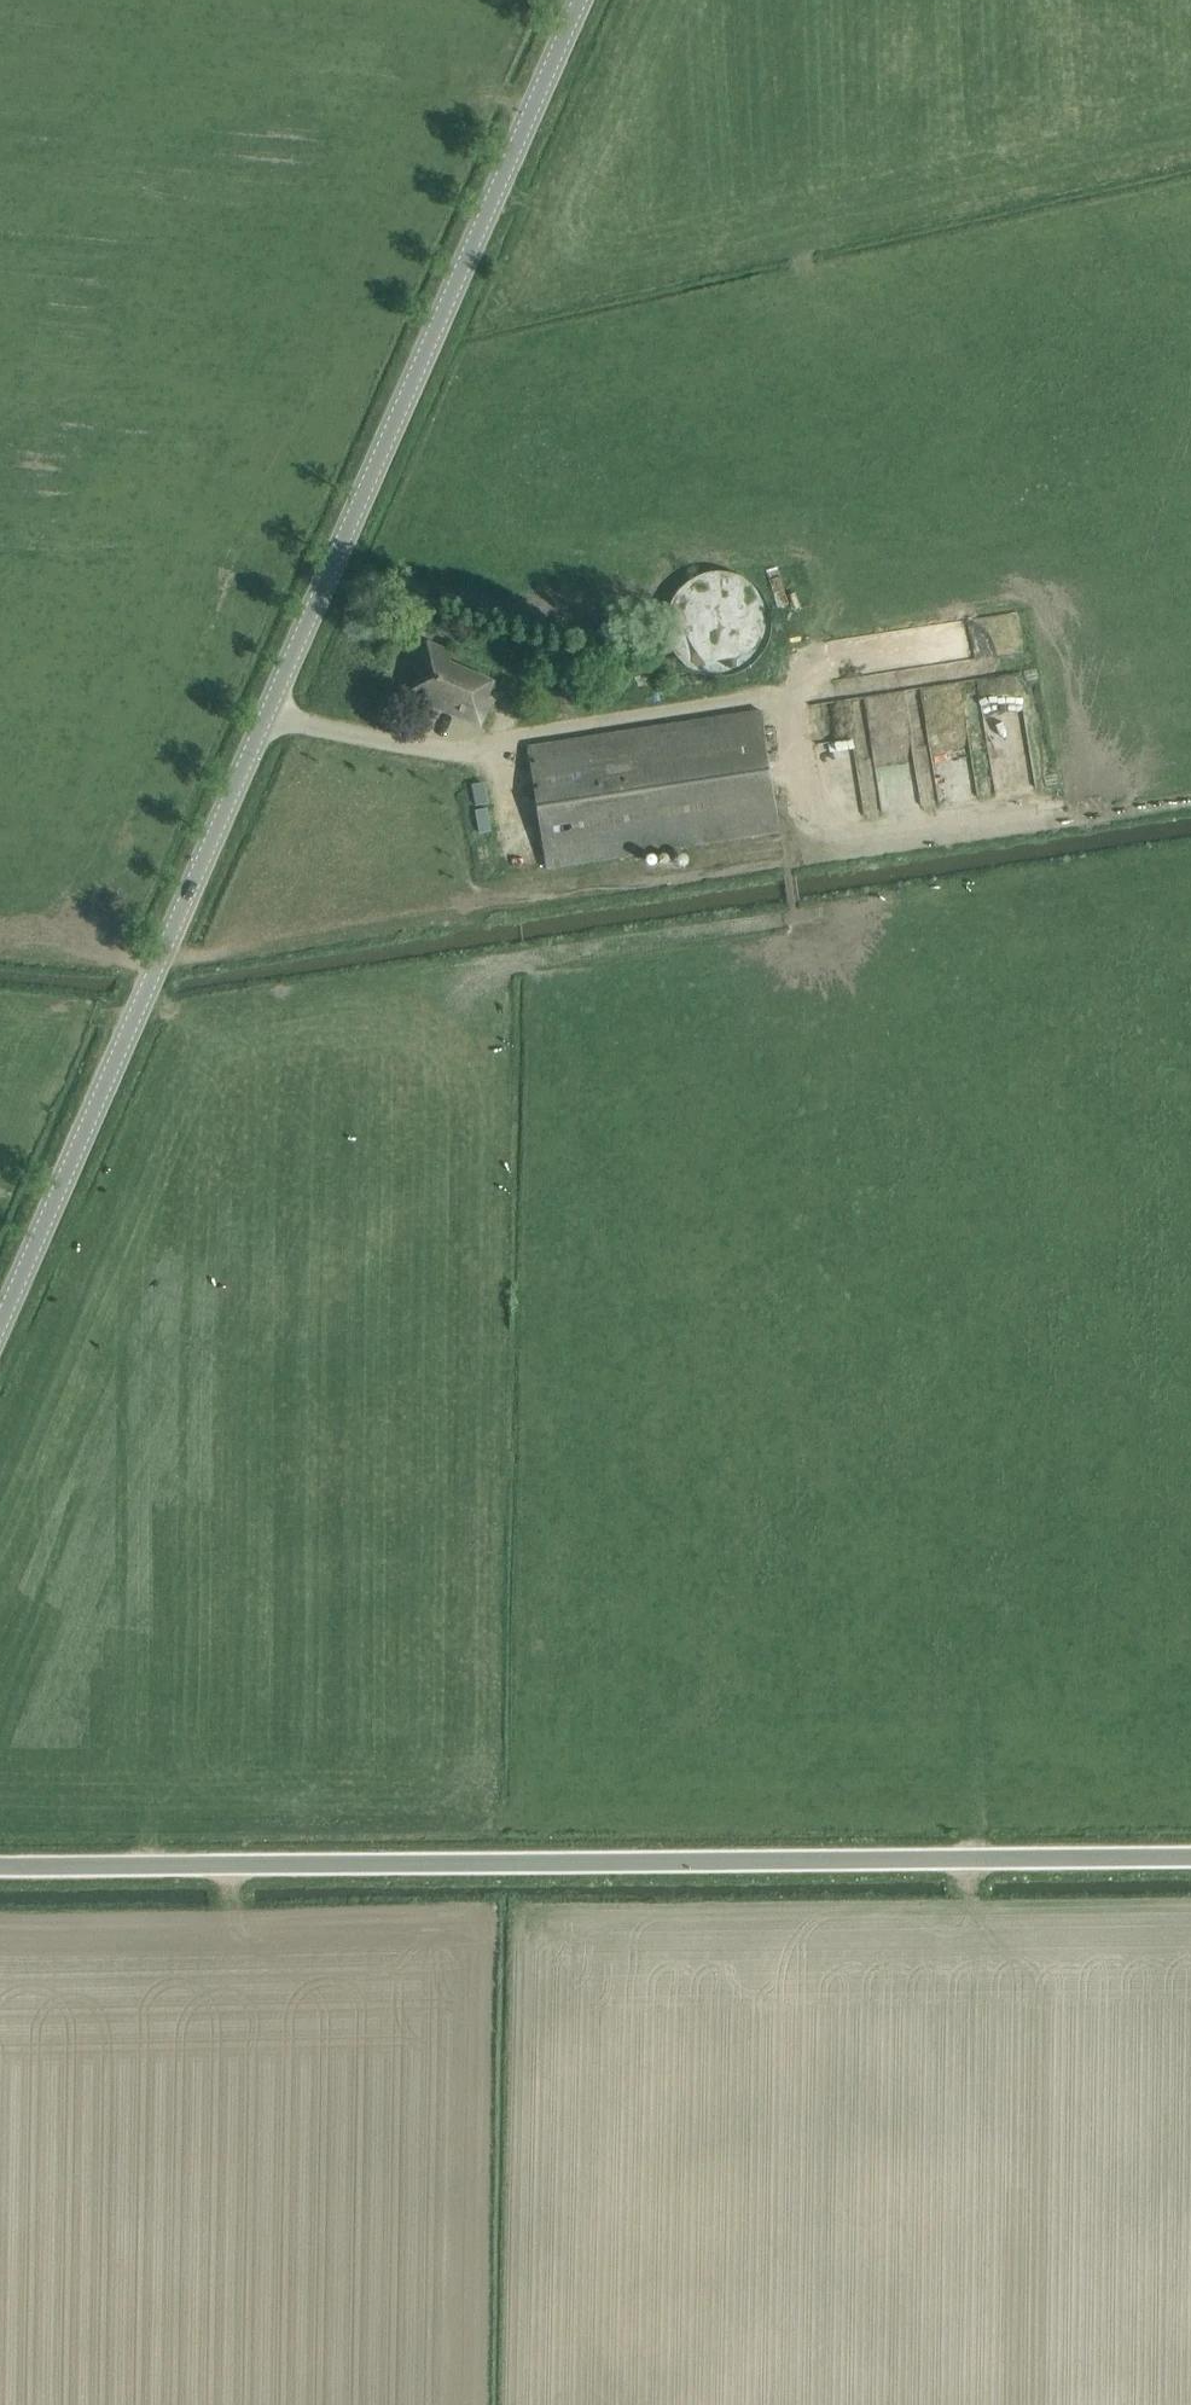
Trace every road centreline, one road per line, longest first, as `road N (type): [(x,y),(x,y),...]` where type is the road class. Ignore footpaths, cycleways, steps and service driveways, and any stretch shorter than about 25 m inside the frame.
road 1 (tertiary): [(0,1326),(579,0)]
road 2 (unclassified): [(1190,1857),(0,1864)]

